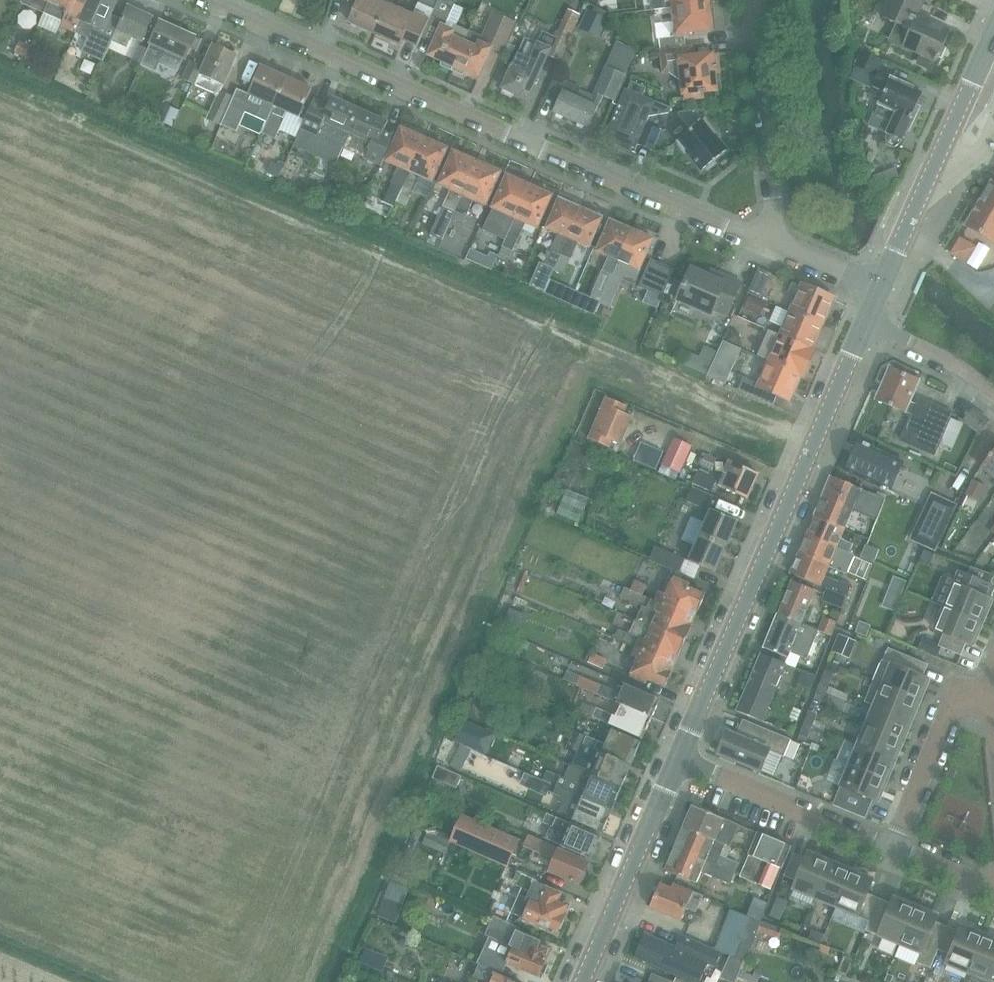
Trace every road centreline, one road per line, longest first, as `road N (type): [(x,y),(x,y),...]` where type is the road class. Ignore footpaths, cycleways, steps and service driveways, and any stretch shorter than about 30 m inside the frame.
road 1 (residential): [(213,0),(781,250)]
road 2 (secondary): [(676,762),(871,315)]
road 3 (secondary): [(881,292),(993,34)]
road 4 (residential): [(781,250),(750,0)]
road 5 (residential): [(676,762),(900,849)]
road 6 (secondary): [(586,981),(676,762)]
road 7 (residential): [(989,689),(954,715),(900,849)]
road 8 (residential): [(871,315),(993,396)]

